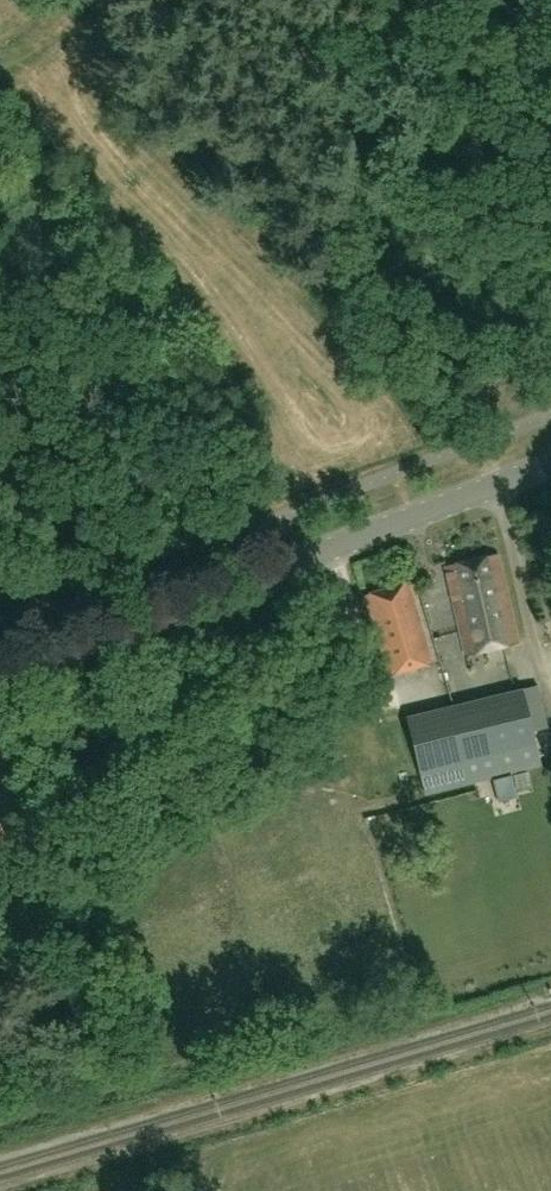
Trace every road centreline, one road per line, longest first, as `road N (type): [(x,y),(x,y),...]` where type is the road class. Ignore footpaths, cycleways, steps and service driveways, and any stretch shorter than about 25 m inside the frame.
road 1 (tertiary): [(0,672),(550,464)]

